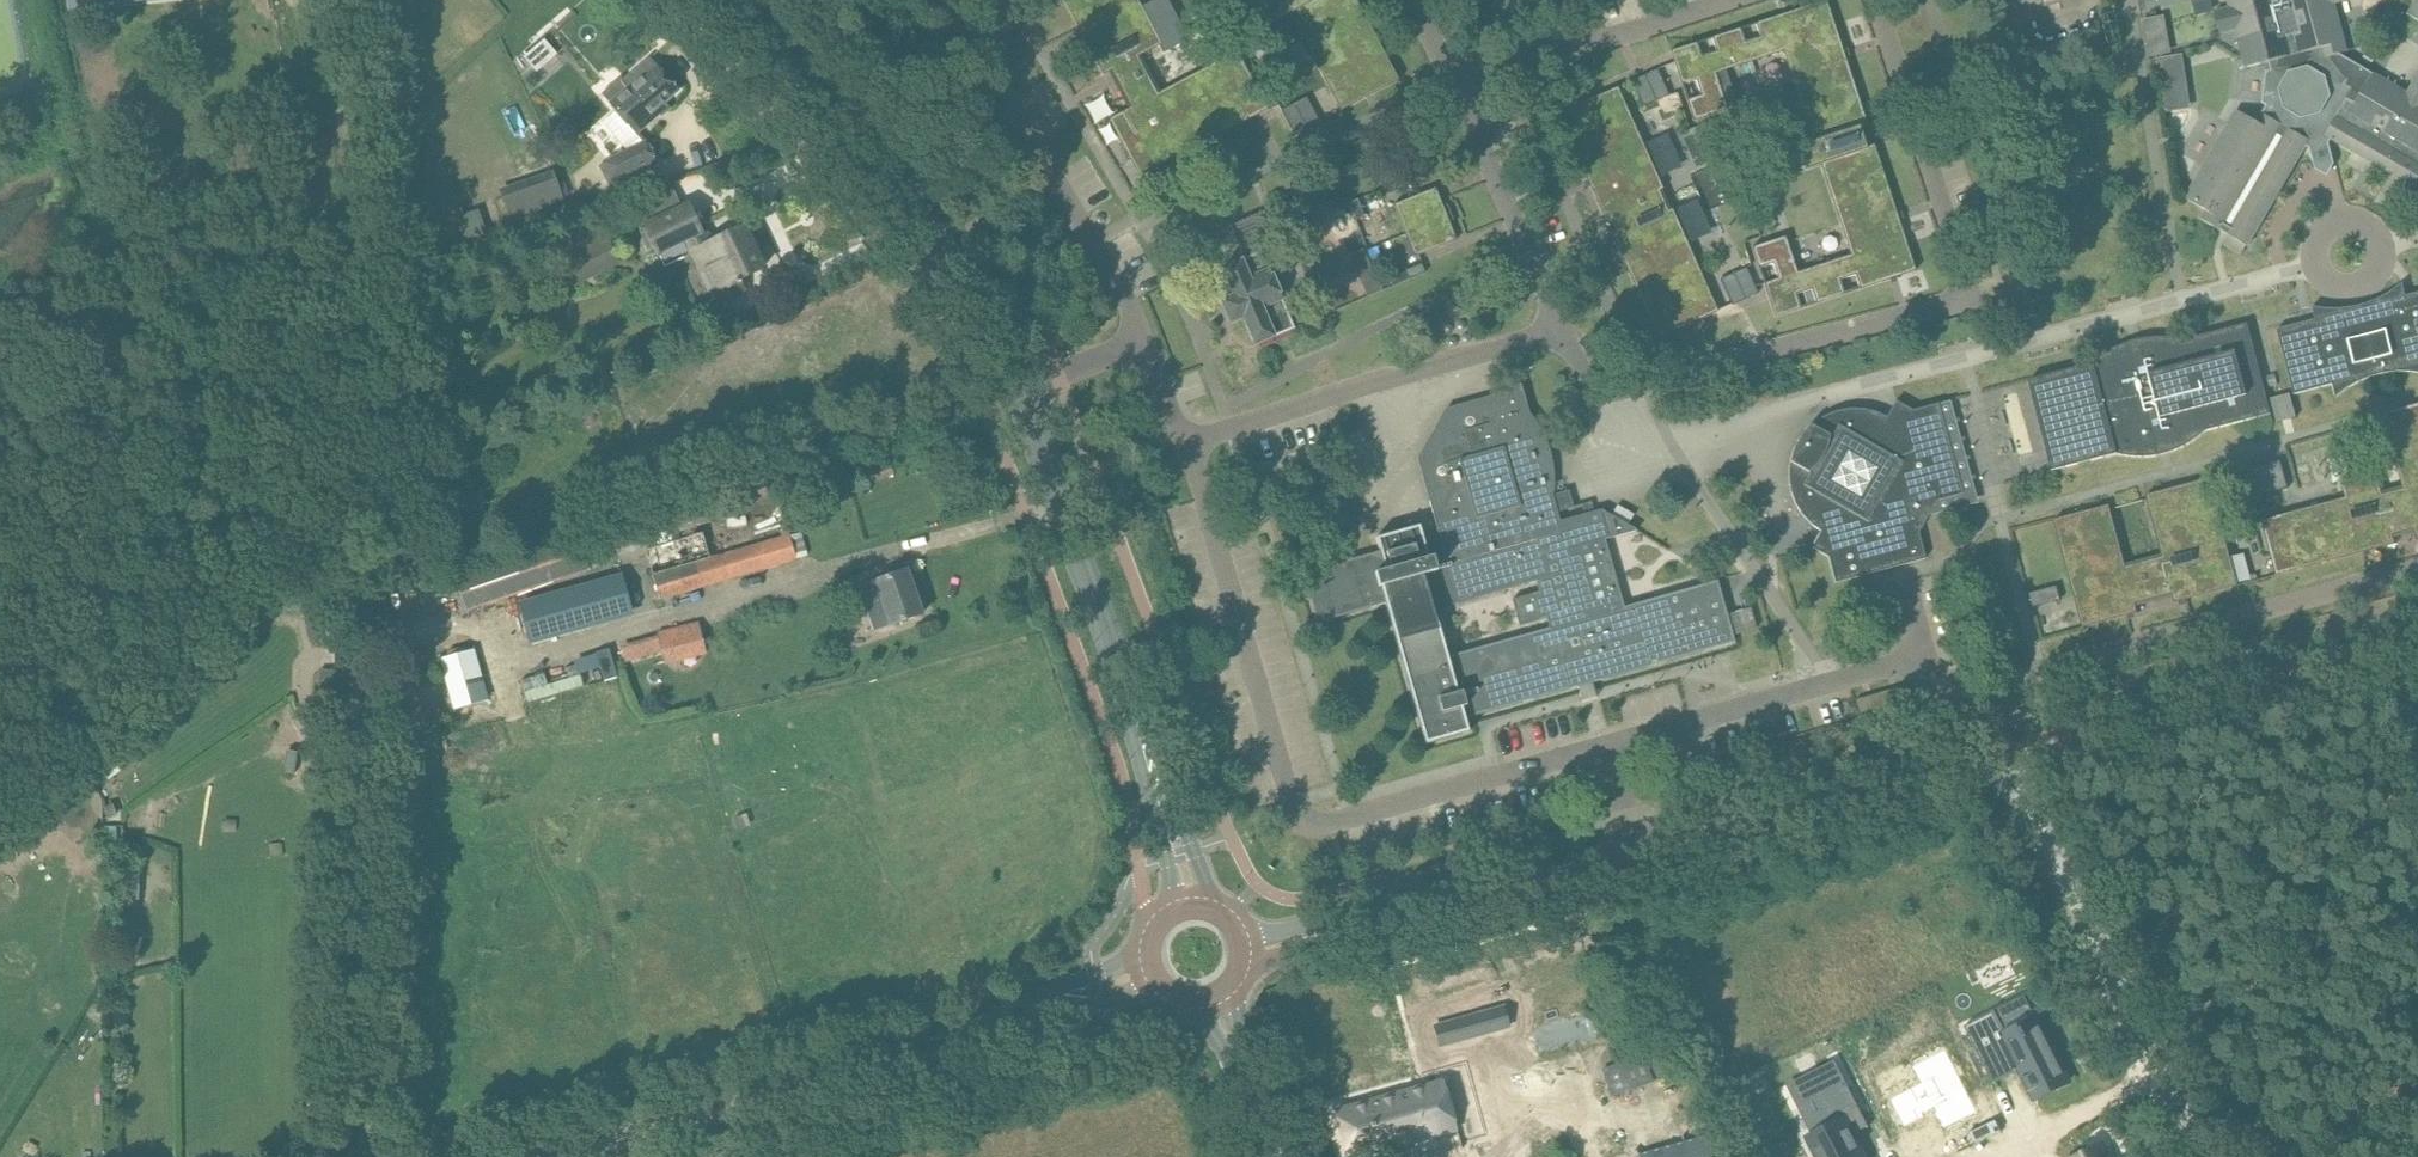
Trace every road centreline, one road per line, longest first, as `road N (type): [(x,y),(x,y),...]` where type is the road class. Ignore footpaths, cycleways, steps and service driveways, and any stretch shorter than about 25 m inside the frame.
road 1 (unclassified): [(2417,569),(1931,699),(1918,656),(1609,743)]
road 2 (unclassified): [(1609,743),(1335,820),(1307,820),(1291,799),(1189,443)]
road 3 (unclassified): [(1874,0),(1965,296),(1602,393)]
road 4 (tertiary): [(562,1156),(1151,984)]
road 5 (tertiary): [(1190,906),(1120,668),(1022,394)]
road 6 (tertiary): [(1022,394),(979,303),(922,217),(728,0)]
road 7 (unclassified): [(2002,754),(2417,641)]
road 8 (unclassified): [(1246,957),(1640,851)]
road 9 (unclassified): [(1560,326),(1189,443)]
road 10 (unclassified): [(1142,340),(954,0)]
road 11 (unclassified): [(1668,433),(2038,334)]
road 12 (unclassified): [(2002,754),(2171,1096)]
road 13 (unclassified): [(1640,851),(2002,754)]
road 14 (unclassified): [(2038,334),(1930,0)]
road 15 (unclassified): [(2181,299),(2131,0)]
road 16 (unclassified): [(1460,76),(1726,0)]
road 17 (unclassified): [(1460,76),(1560,326)]
road 18 (tertiary): [(1261,1156),(1213,1005)]
road 19 (unclassified): [(2038,334),(2181,299)]
road 20 (residential): [(2041,1156),(2171,1096)]
road 21 (unclassified): [(2181,299),(2318,262)]
road 22 (residential): [(1022,394),(1142,340)]

